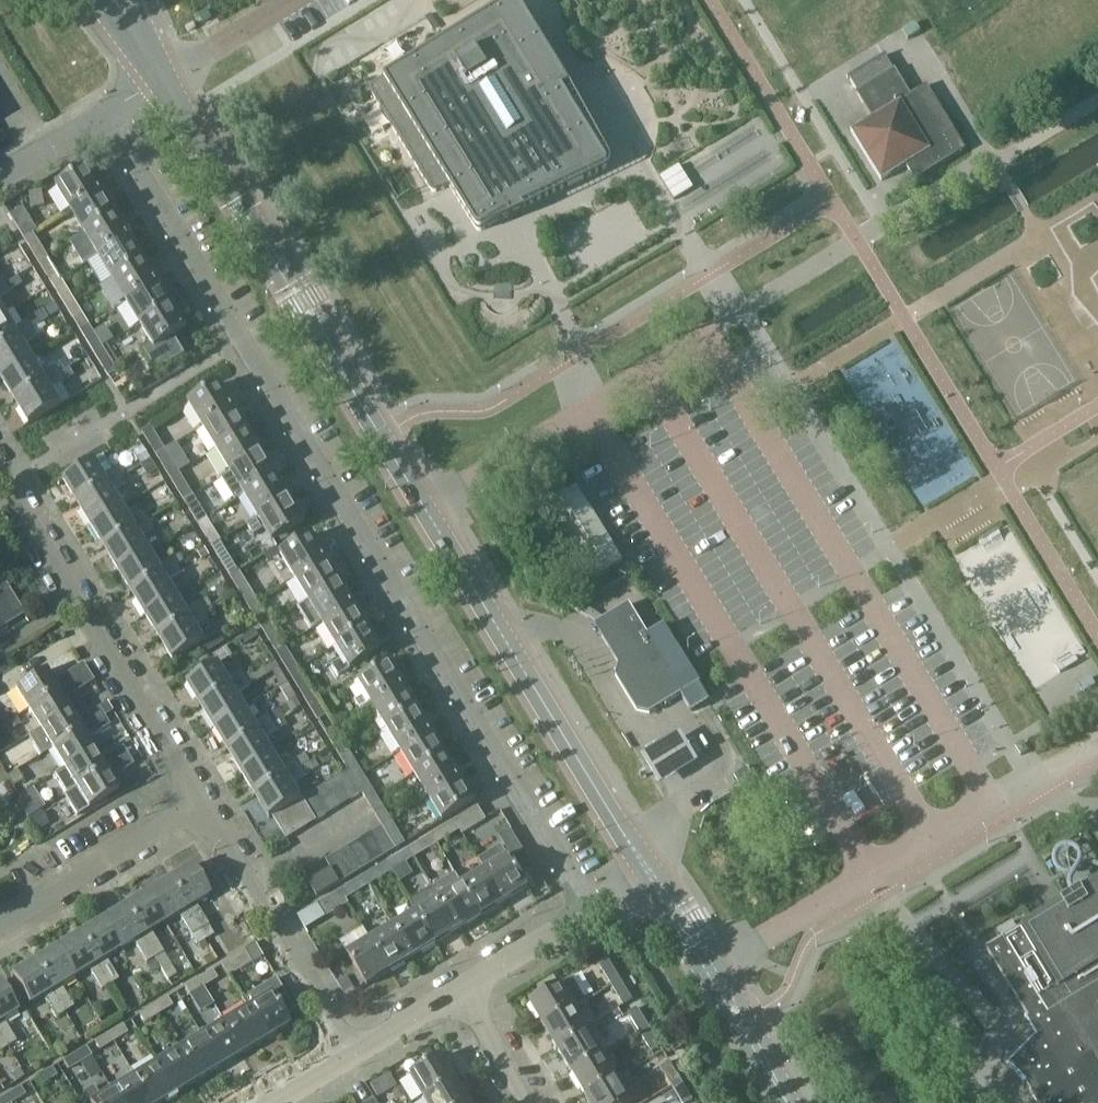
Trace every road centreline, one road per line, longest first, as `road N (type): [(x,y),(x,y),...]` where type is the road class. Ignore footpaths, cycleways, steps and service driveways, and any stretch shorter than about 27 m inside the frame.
road 1 (residential): [(608,892),(517,765),(106,110)]
road 2 (tertiary): [(432,504),(160,76)]
road 3 (tertiary): [(650,859),(432,504)]
road 4 (residential): [(197,806),(0,469)]
road 5 (unclassified): [(721,966),(990,800)]
road 6 (residential): [(0,924),(197,806)]
road 7 (residential): [(353,1056),(253,889)]
road 8 (unclassified): [(588,408),(432,504)]
road 9 (residential): [(608,892),(463,989)]
road 10 (tertiary): [(799,1102),(721,966)]
road 11 (residential): [(160,76),(289,0)]
road 12 (residential): [(253,889),(367,803)]
road 13 (unclassified): [(703,336),(588,408)]
road 14 (residential): [(530,1102),(463,989)]
road 15 (residential): [(463,989),(353,1056)]
road 16 (tertiary): [(721,966),(650,859)]
road 17 (residential): [(0,170),(106,110)]

